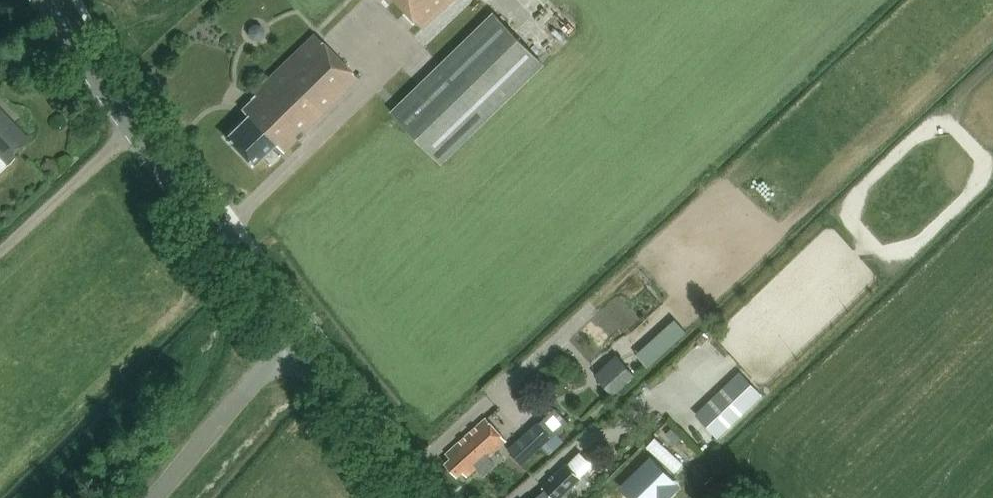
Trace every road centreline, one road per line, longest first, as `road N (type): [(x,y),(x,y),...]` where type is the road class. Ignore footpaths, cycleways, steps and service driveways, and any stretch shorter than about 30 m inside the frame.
road 1 (secondary): [(292,338),(132,129),(48,0)]
road 2 (unclassified): [(155,497),(292,338)]
road 3 (secondary): [(413,497),(292,338)]

